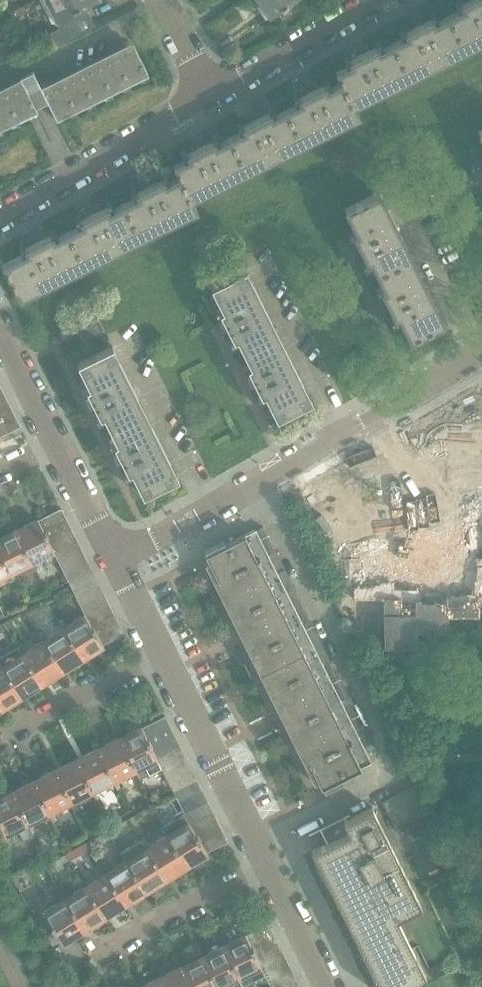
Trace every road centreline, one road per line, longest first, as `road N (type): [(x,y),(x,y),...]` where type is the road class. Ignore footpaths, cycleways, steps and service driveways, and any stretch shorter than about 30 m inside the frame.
road 1 (residential): [(111,561),(481,356)]
road 2 (residential): [(0,215),(211,94)]
road 3 (residential): [(268,868),(160,656)]
road 4 (residential): [(94,957),(268,868)]
road 5 (residential): [(211,94),(374,0)]
road 6 (residential): [(0,734),(160,656)]
road 7 (residential): [(328,986),(268,868)]
road 8 (residential): [(57,449),(0,337)]
road 9 (residential): [(111,561),(57,449)]

